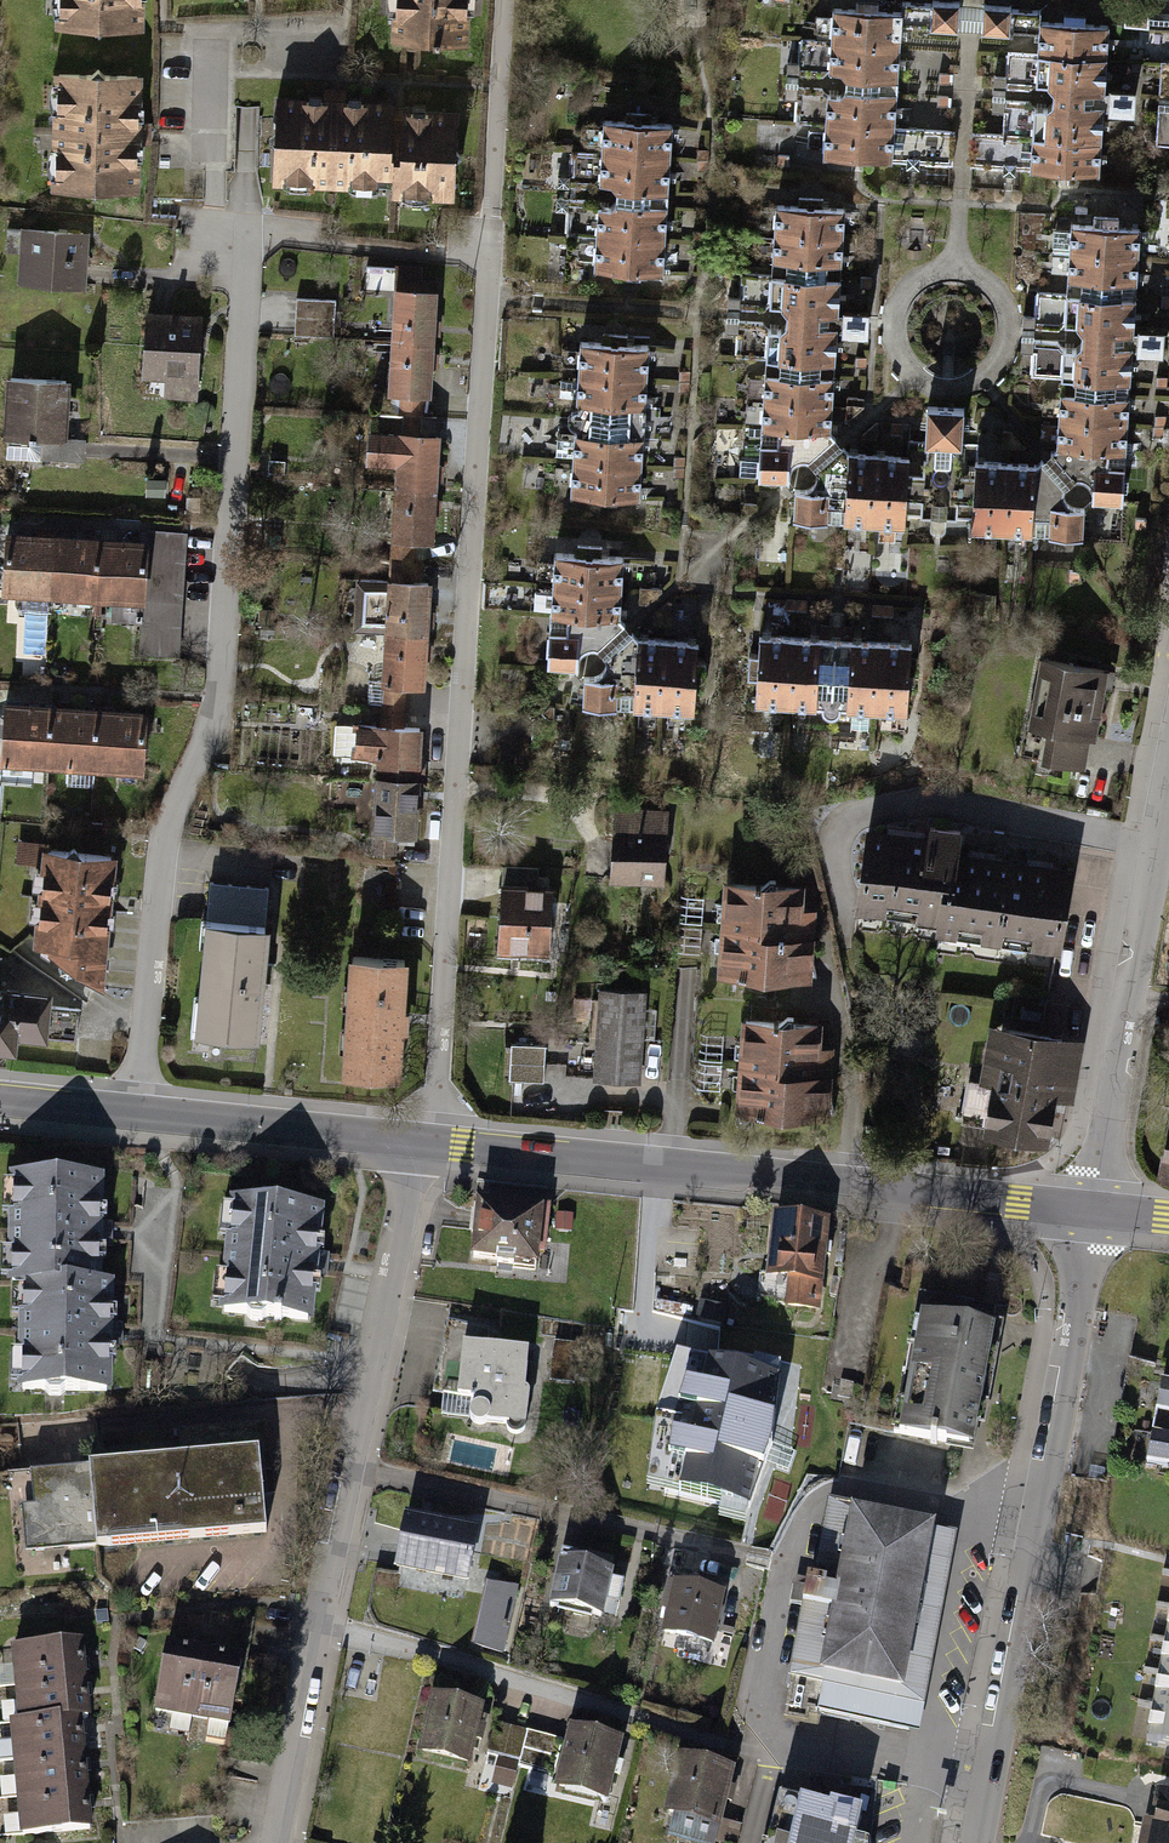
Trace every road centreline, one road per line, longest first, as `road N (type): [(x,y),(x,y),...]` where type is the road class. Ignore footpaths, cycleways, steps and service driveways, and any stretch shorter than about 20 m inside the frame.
road 1 (residential): [(433,1142),(504,0)]
road 2 (residential): [(138,1112),(163,864),(216,723),(221,684),(236,483),(240,233)]
road 3 (tertiary): [(1096,1209),(433,1142)]
road 4 (tertiary): [(1096,1209),(978,1842)]
road 5 (tertiary): [(1096,1209),(1168,793)]
road 6 (residential): [(350,1469),(758,1559)]
road 7 (residential): [(278,1842),(350,1469)]
road 8 (residential): [(350,1469),(417,1140)]
road 9 (tertiary): [(417,1140),(138,1112)]
road 10 (tertiary): [(138,1112),(0,1098)]

